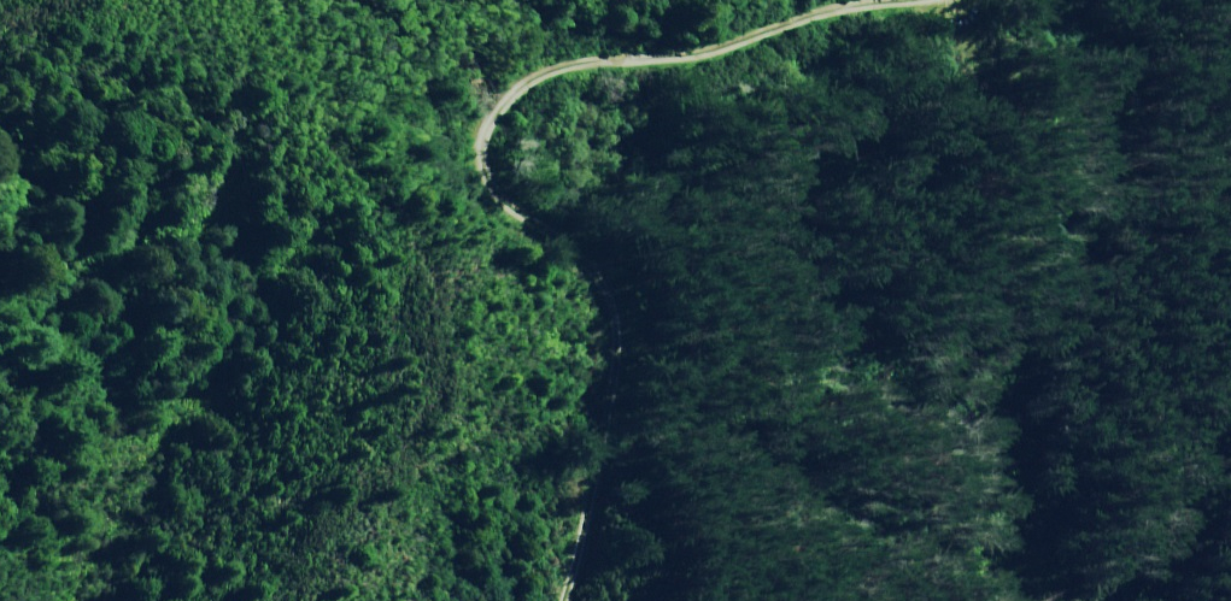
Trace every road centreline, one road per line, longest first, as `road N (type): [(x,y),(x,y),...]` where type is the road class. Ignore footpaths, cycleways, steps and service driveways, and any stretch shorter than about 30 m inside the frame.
road 1 (unclassified): [(578,600),(608,521),(642,344),(614,279),(559,249),(500,145),(518,74),(570,46),(838,0)]

